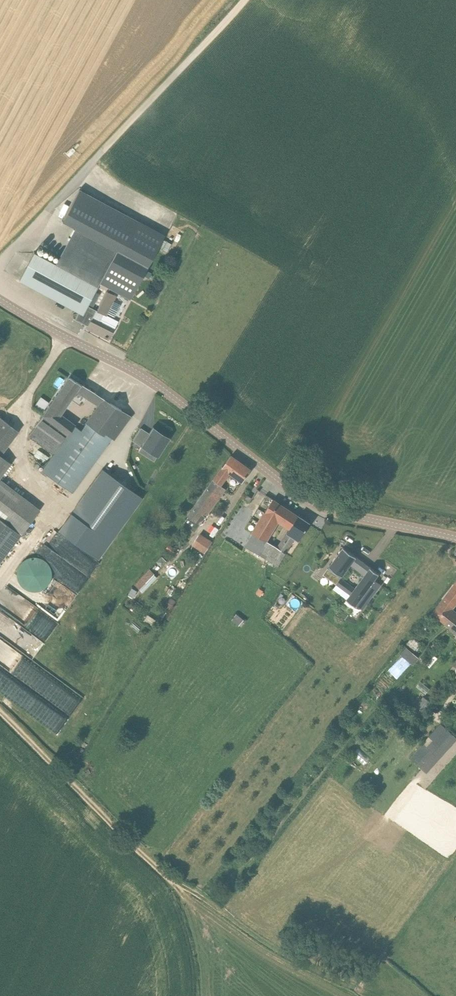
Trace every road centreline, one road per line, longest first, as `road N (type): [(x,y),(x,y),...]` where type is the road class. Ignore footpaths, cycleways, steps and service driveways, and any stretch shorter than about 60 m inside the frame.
road 1 (tertiary): [(455,538),(308,501),(155,384),(0,300)]
road 2 (track): [(245,0),(0,263)]
road 3 (track): [(0,713),(175,883)]
road 4 (track): [(175,883),(278,952),(371,993)]

